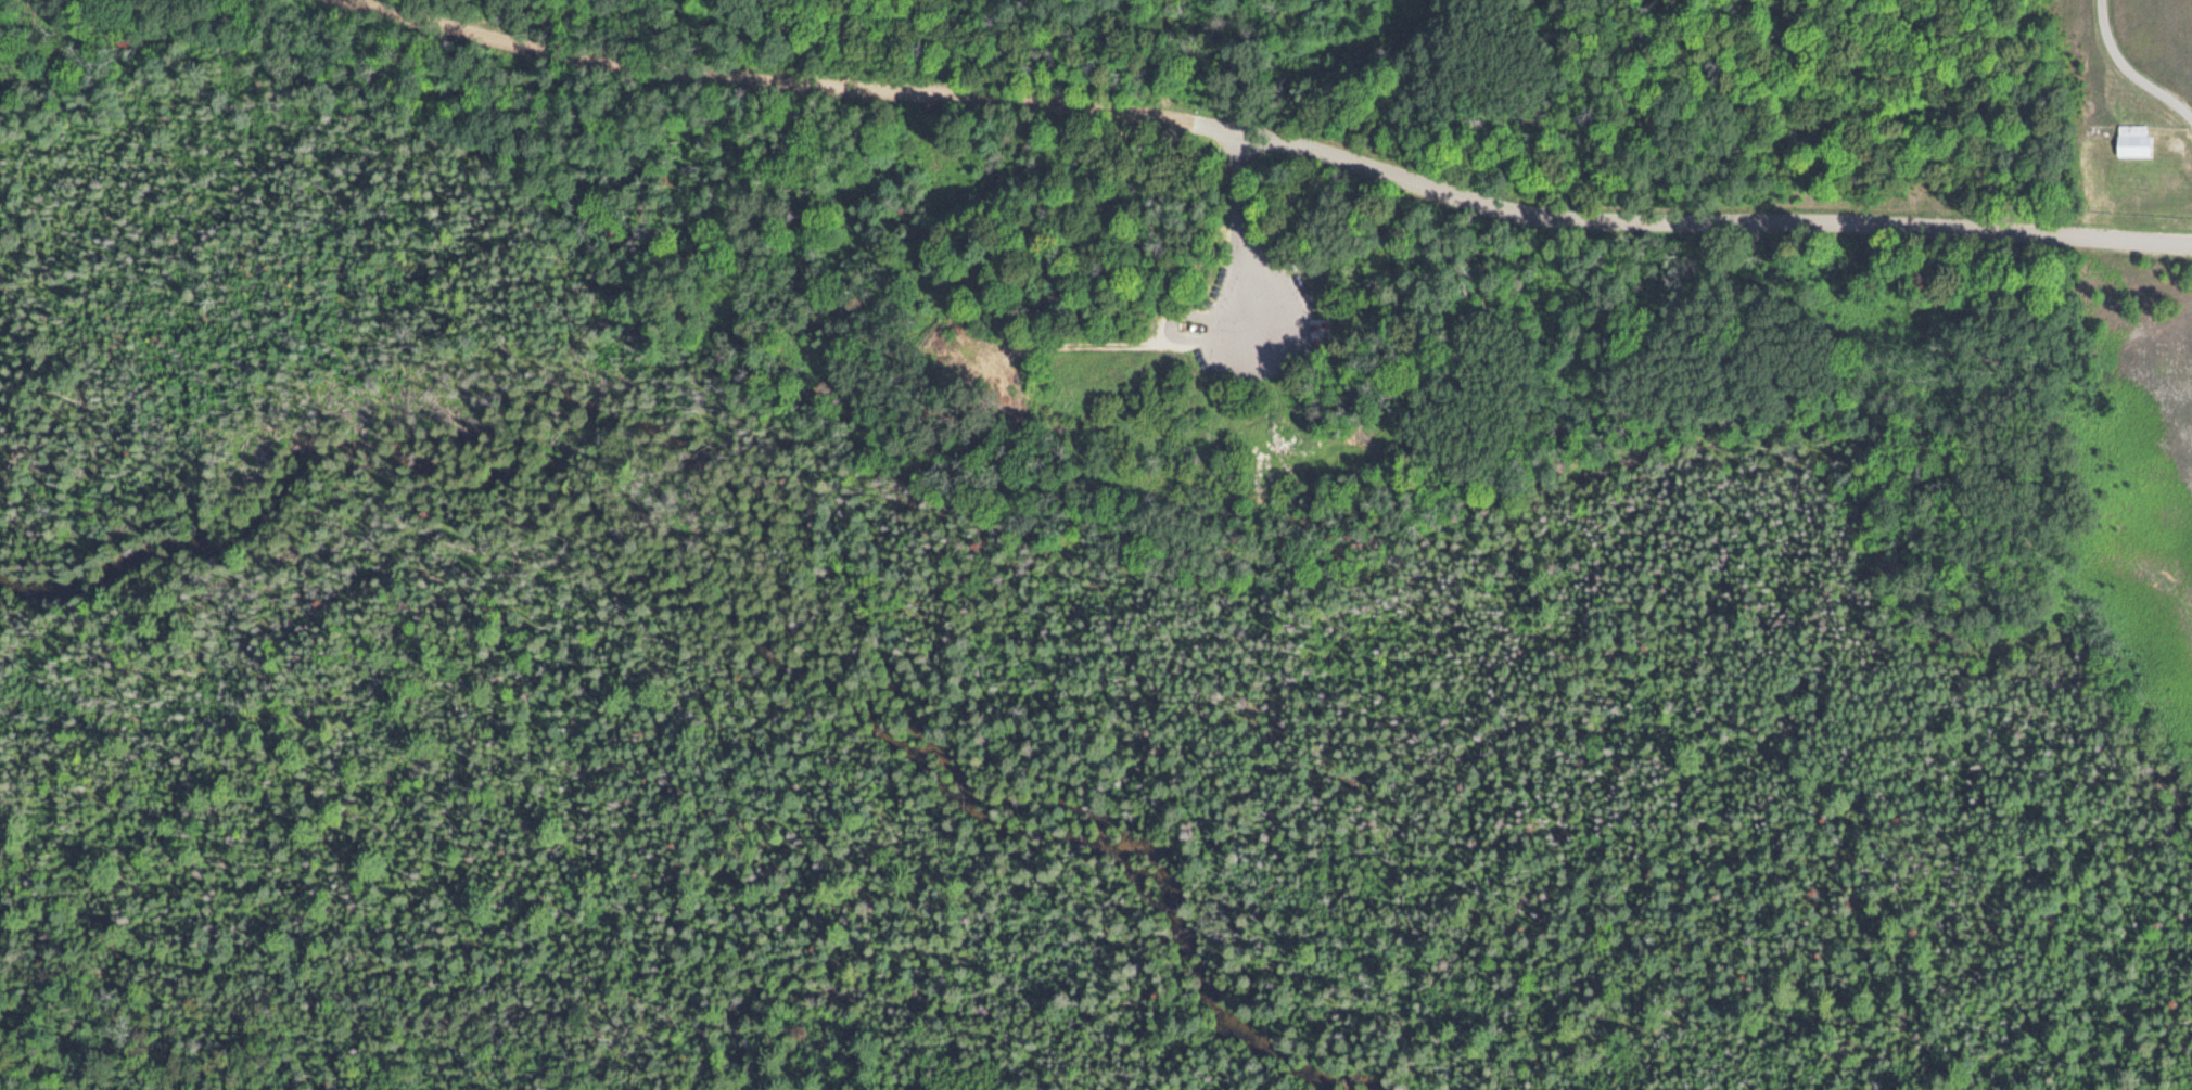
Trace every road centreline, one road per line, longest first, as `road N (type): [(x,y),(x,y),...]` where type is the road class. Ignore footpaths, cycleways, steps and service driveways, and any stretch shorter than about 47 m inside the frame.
road 1 (residential): [(2191,242),(1590,211),(1466,196),(1247,125),(614,64),(349,0)]

